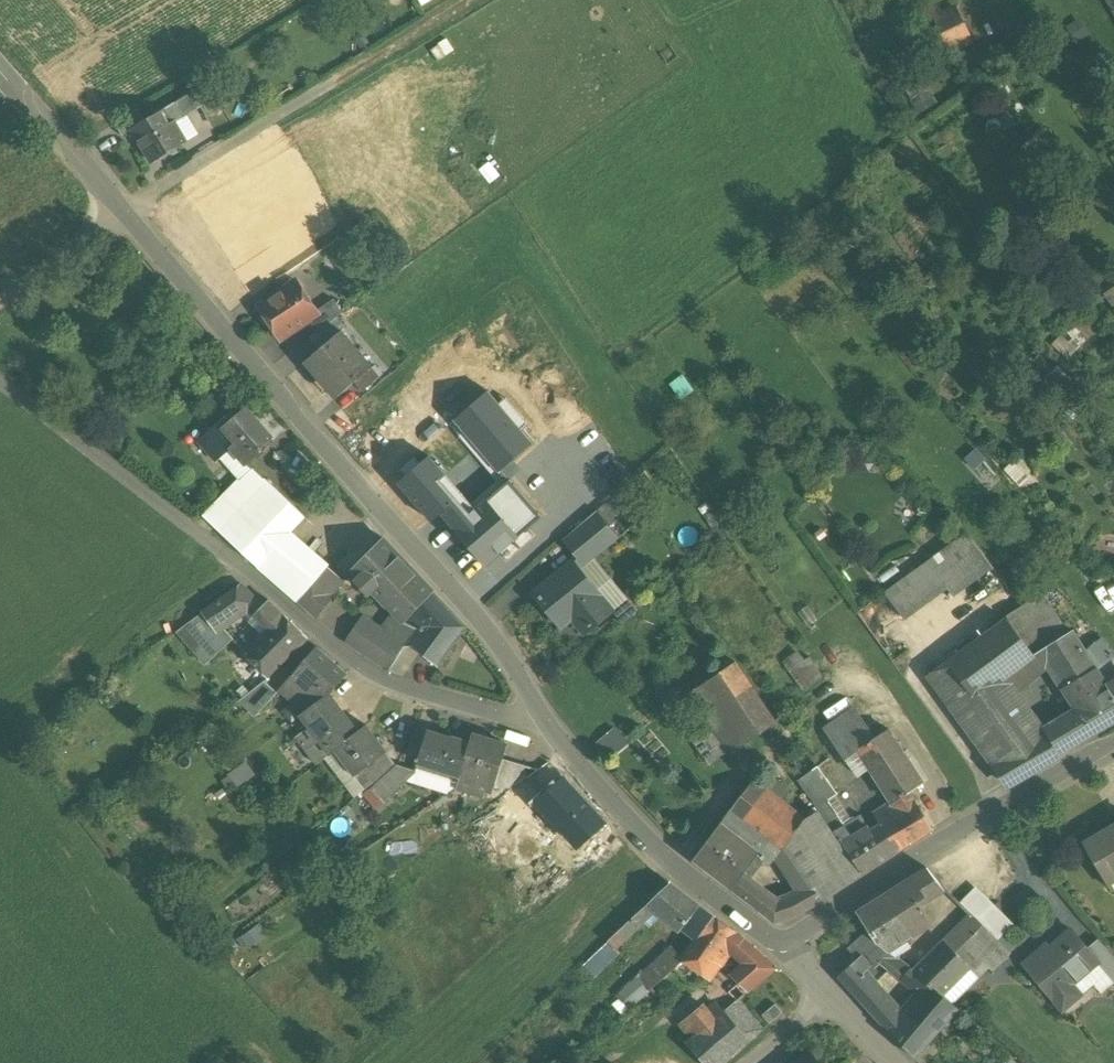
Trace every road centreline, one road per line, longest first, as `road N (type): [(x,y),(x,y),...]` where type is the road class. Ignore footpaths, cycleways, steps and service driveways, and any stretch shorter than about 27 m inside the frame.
road 1 (secondary): [(539,714),(476,611),(0,71)]
road 2 (residential): [(539,714),(524,721),(386,688),(0,378)]
road 3 (track): [(470,0),(124,211),(0,302)]
road 4 (secondary): [(1113,748),(781,945)]
road 5 (secondary): [(781,945),(599,796),(539,714)]
road 6 (residential): [(781,945),(895,1062)]

